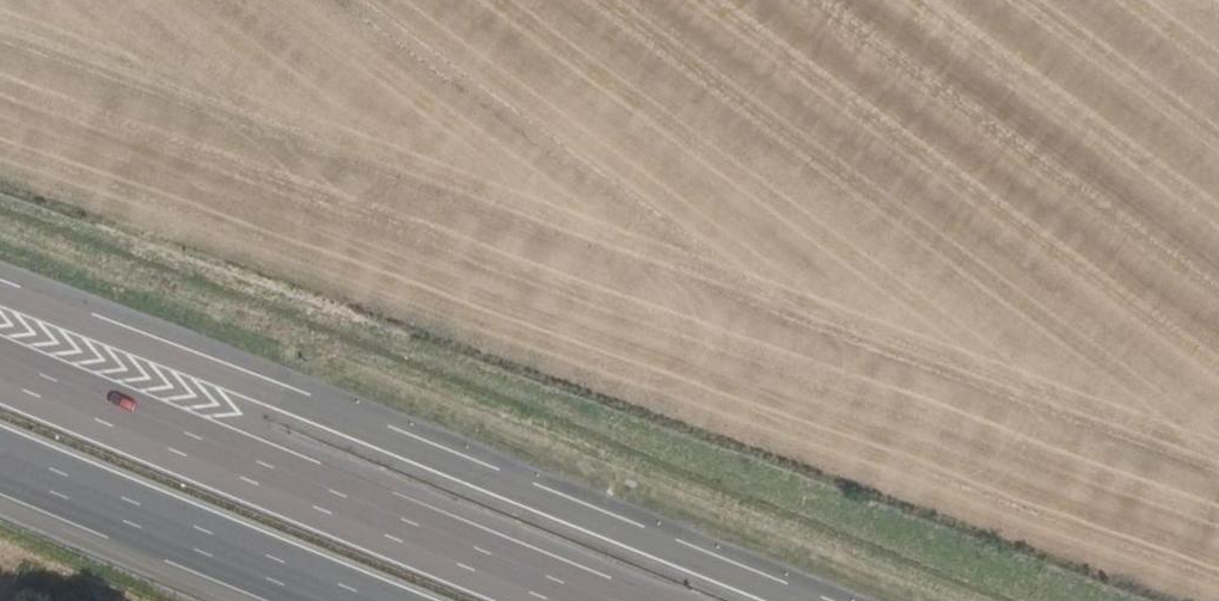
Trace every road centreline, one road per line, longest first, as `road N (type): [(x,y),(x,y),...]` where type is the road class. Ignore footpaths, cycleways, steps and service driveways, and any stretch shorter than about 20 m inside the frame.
road 1 (motorway): [(783,600),(0,302)]
road 2 (motorway): [(581,600),(0,369)]
road 3 (motorway): [(0,459),(357,600)]

